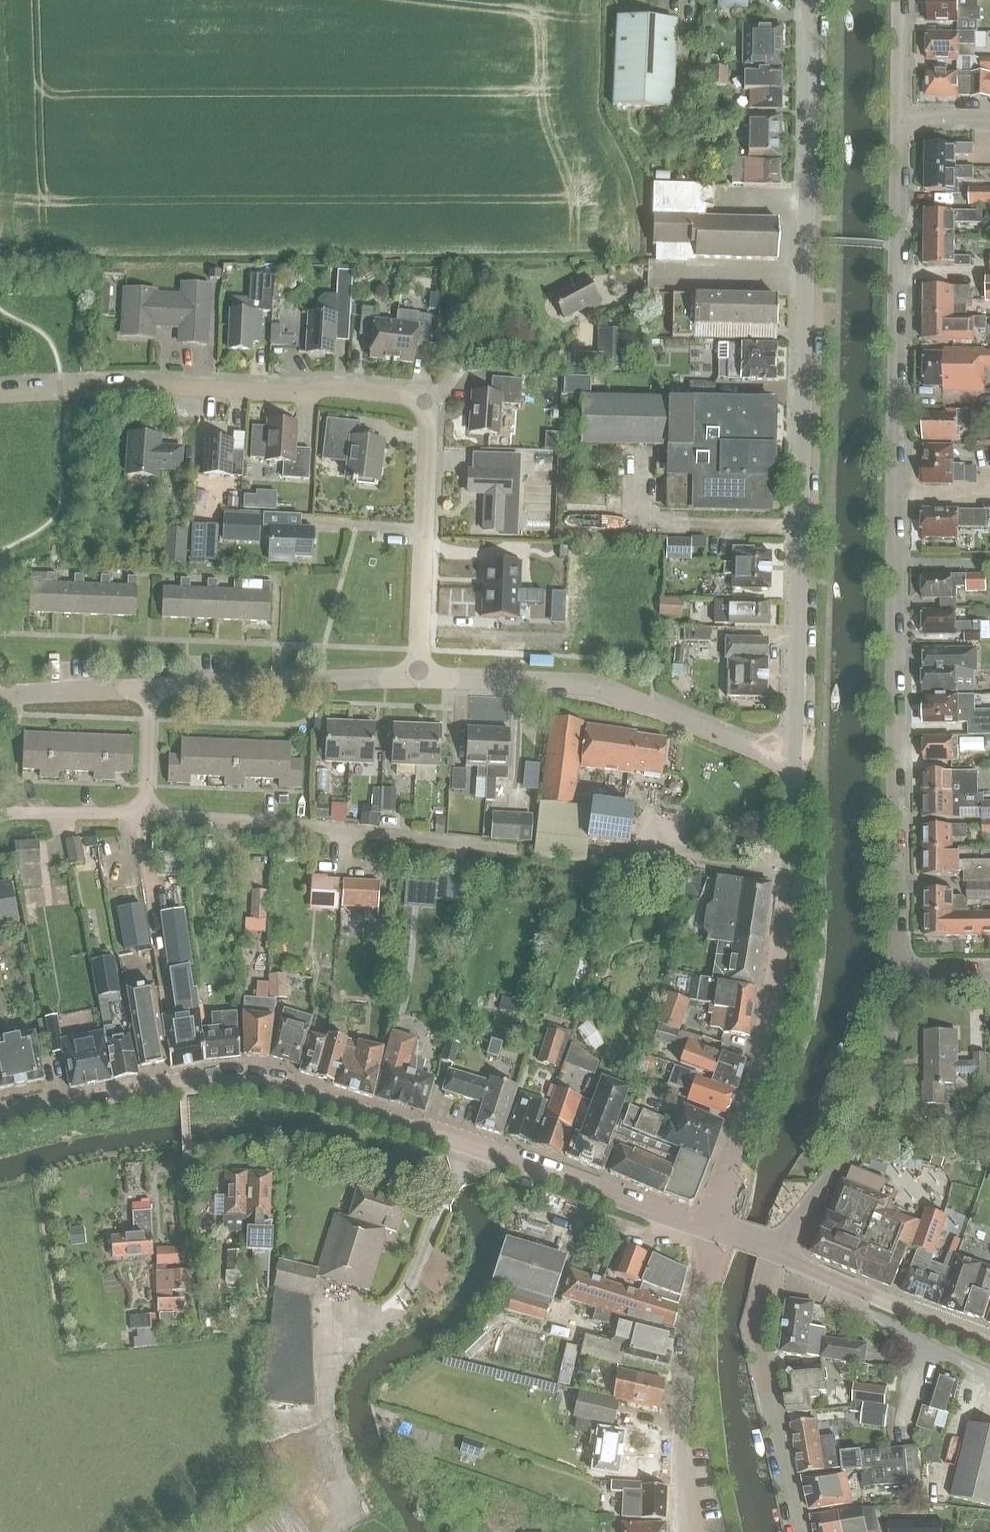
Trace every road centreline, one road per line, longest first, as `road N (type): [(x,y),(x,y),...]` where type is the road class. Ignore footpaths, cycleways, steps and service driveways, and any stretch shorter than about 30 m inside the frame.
road 1 (residential): [(901,972),(901,118)]
road 2 (tertiary): [(796,757),(805,0)]
road 3 (tertiary): [(0,1118),(183,1087),(258,1084),(709,1227)]
road 4 (residential): [(419,679),(428,430),(418,401),(334,387),(0,394)]
road 5 (tertiary): [(709,1227),(774,986),(796,757)]
road 6 (residential): [(0,695),(419,679)]
road 7 (residential): [(419,679),(593,686),(751,750),(796,757)]
road 8 (residential): [(777,1250),(840,1168),(869,1100),(901,972)]
road 9 (unclassified): [(681,1531),(682,1404),(709,1227)]
road 10 (residential): [(777,1250),(758,1316),(758,1360),(795,1531)]
road 11 (residential): [(849,1285),(857,1310),(989,1376)]
road 12 (tertiary): [(989,1339),(849,1285)]

